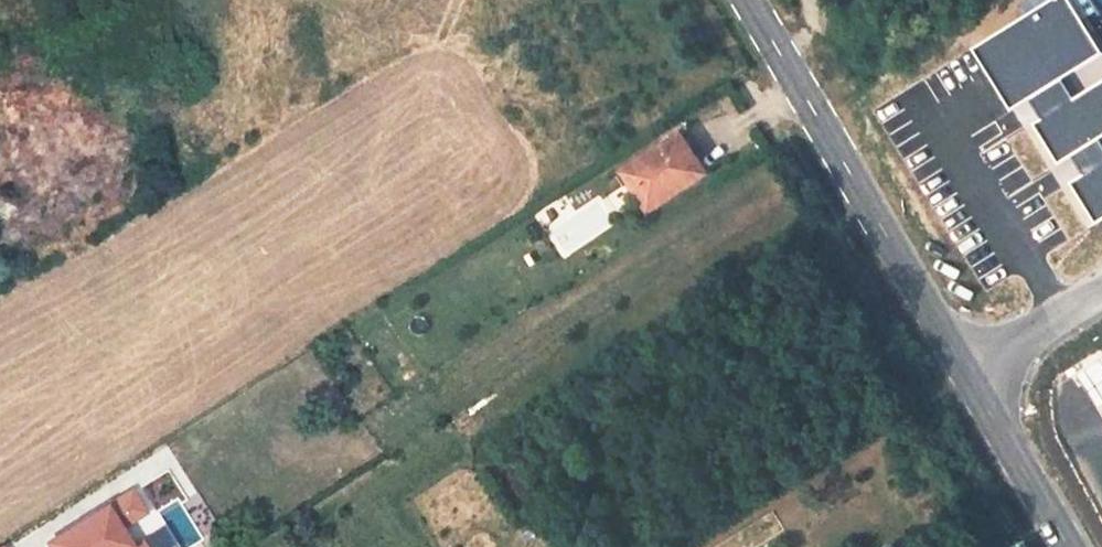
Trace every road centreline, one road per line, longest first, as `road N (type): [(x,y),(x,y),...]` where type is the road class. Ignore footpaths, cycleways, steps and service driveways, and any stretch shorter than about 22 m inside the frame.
road 1 (secondary): [(978,387),(753,0)]
road 2 (secondary): [(1072,546),(978,387)]
road 3 (residential): [(978,387),(1101,306)]

